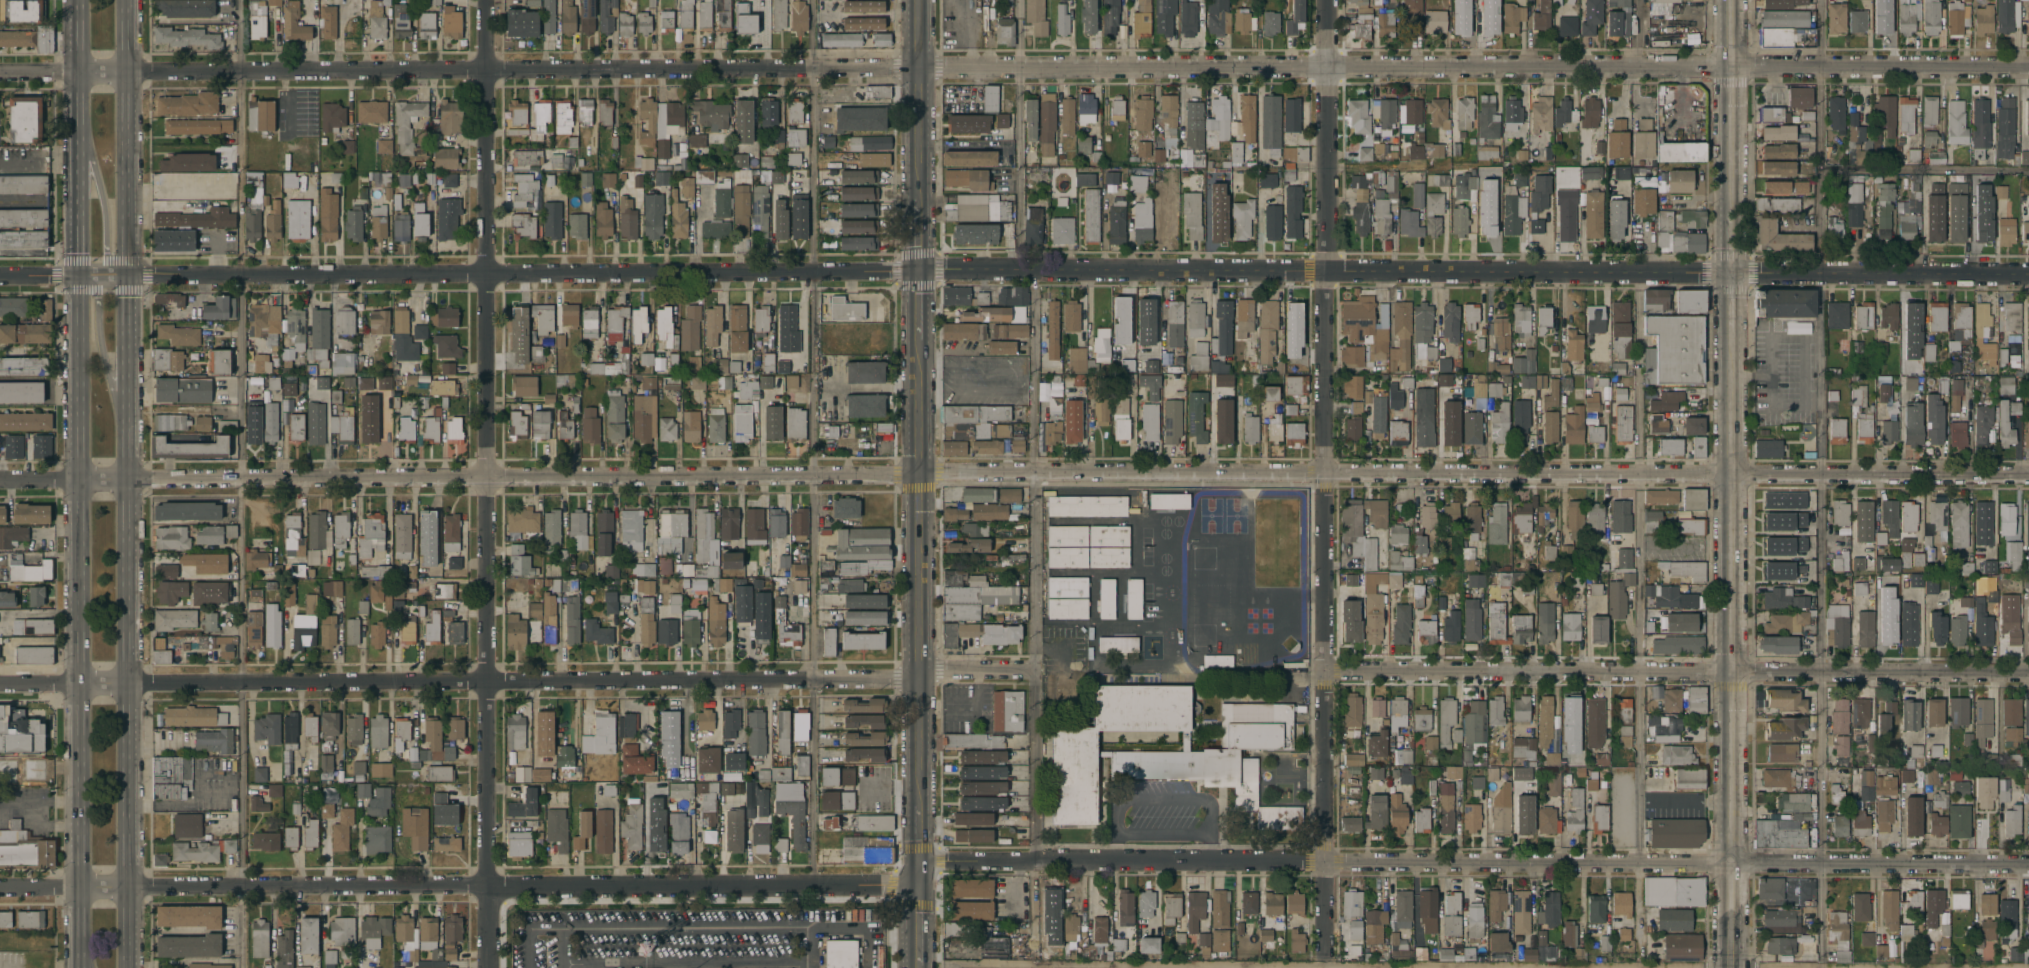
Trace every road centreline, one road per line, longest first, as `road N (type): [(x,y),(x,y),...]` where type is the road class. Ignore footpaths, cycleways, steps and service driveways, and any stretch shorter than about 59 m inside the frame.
road 1 (residential): [(918,860),(2028,864)]
road 2 (residential): [(918,270),(2028,274)]
road 3 (residential): [(918,473),(2028,476)]
road 4 (residential): [(2028,68),(918,66)]
road 5 (secondary): [(134,967),(130,0)]
road 6 (secondary): [(79,0),(81,967)]
road 7 (primary): [(917,967),(918,0)]
road 8 (residential): [(486,0),(486,967)]
road 9 (secondary): [(1730,0),(1729,963)]
road 10 (residential): [(1324,0),(1324,960)]
road 11 (residential): [(918,675),(0,683)]
road 12 (residential): [(918,270),(0,277)]
road 13 (residential): [(918,473),(0,479)]
road 14 (residential): [(918,66),(0,72)]
road 15 (residential): [(918,882),(0,888)]
road 16 (residential): [(1322,671),(2028,674)]
road 17 (secondary): [(131,478),(97,290),(78,276)]
road 18 (secondary): [(79,72),(113,257),(131,276)]

